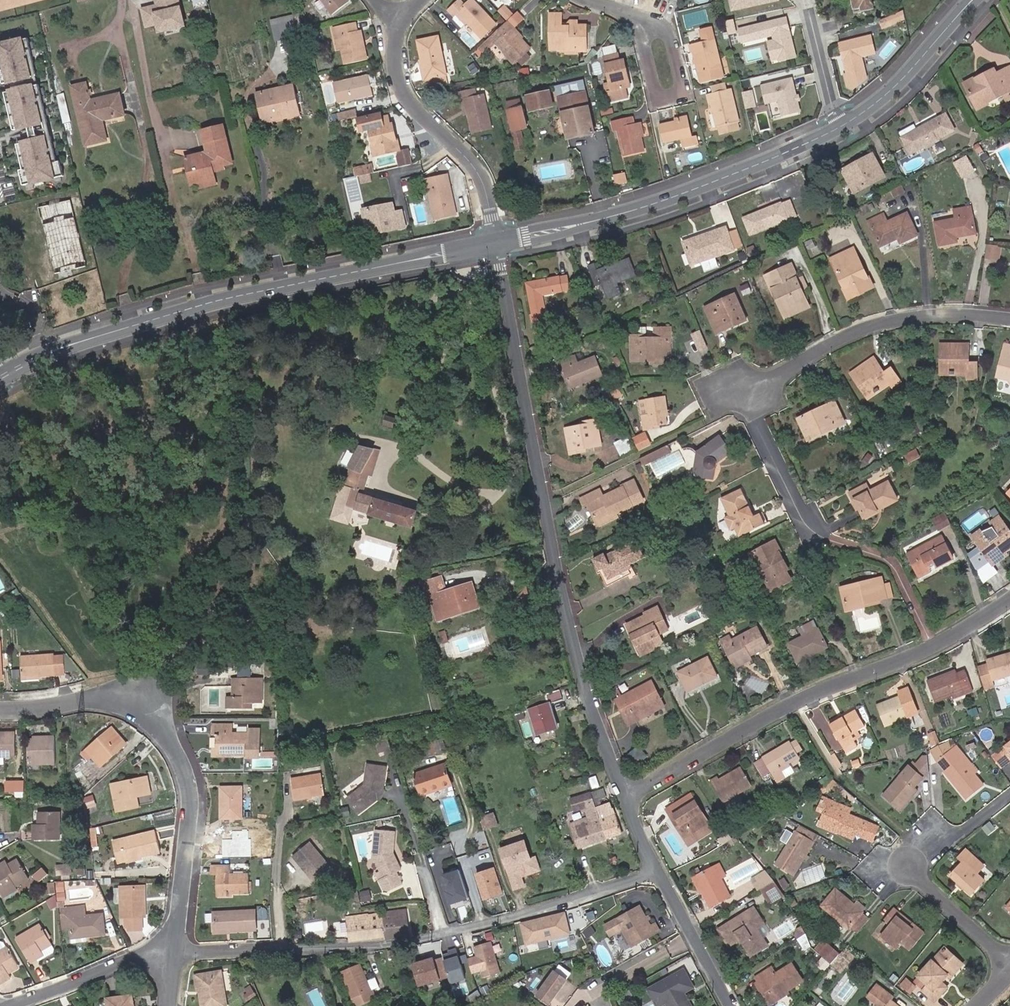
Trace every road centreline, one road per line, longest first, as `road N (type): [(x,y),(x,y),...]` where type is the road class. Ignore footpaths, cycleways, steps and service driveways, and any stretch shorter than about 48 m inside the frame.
road 1 (residential): [(625,795),(569,632),(495,241)]
road 2 (residential): [(170,954),(401,947),(655,870)]
road 3 (tertiary): [(49,352),(240,294),(495,241)]
road 4 (residential): [(625,795),(799,704),(933,648),(1009,599)]
road 5 (residential): [(1009,318),(896,318),(749,390),(811,530)]
road 6 (residential): [(170,954),(189,866),(193,807),(185,753),(140,706),(0,706)]
road 7 (tertiary): [(495,241),(636,210),(841,126)]
road 8 (residential): [(495,241),(475,169),(395,79),(396,33),(418,0)]
road 9 (tertiary): [(841,126),(893,88),(972,0)]
road 10 (residential): [(8,1005),(170,954)]
road 11 (residential): [(734,1005),(655,870)]
road 12 (residential): [(1009,960),(903,861)]
road 13 (unclassified): [(903,861),(1009,793)]

